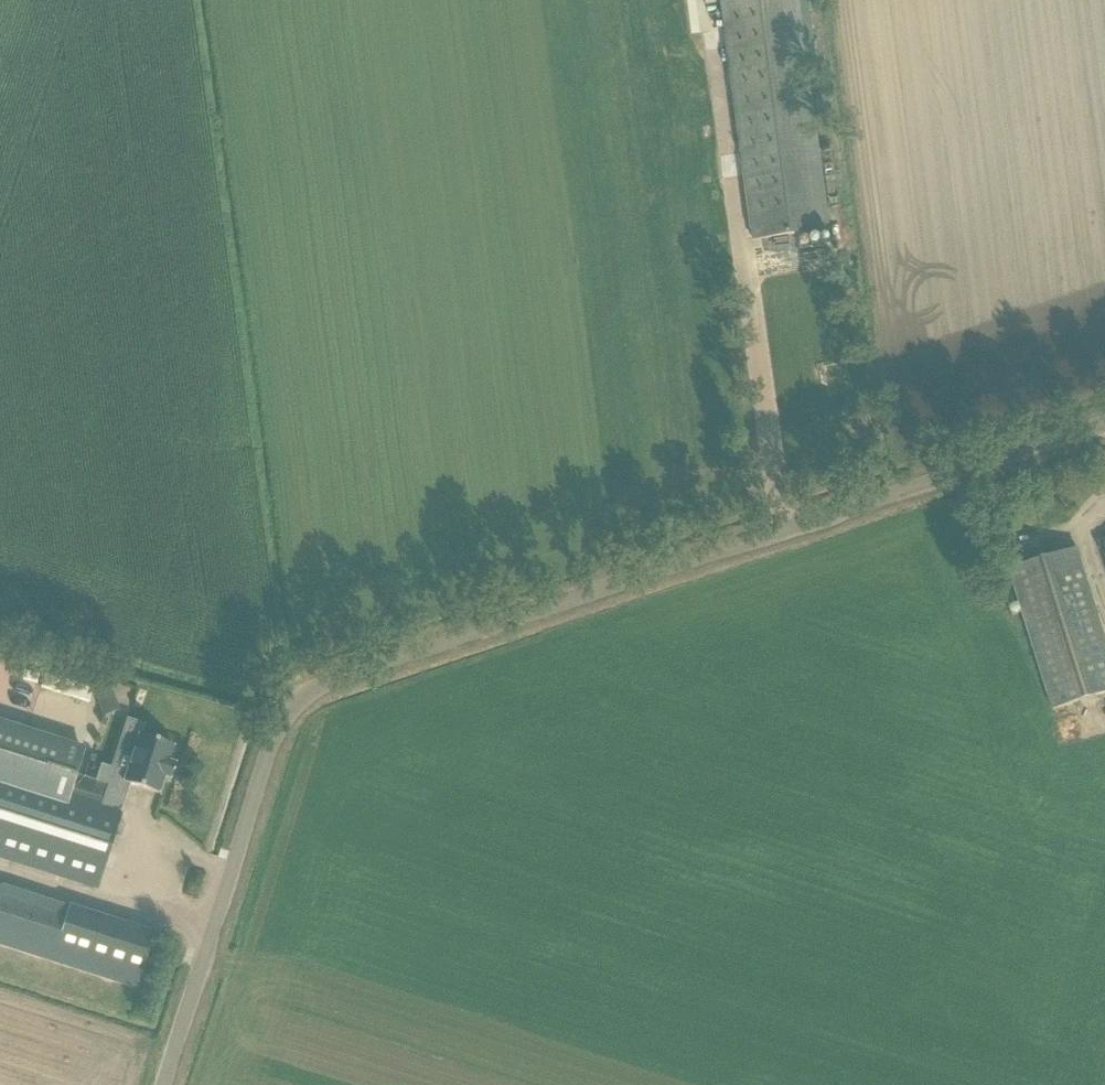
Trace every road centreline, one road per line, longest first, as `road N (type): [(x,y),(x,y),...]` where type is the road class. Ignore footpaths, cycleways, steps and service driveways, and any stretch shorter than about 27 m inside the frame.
road 1 (unclassified): [(174,1084),(294,709),(316,680),(1104,420)]

